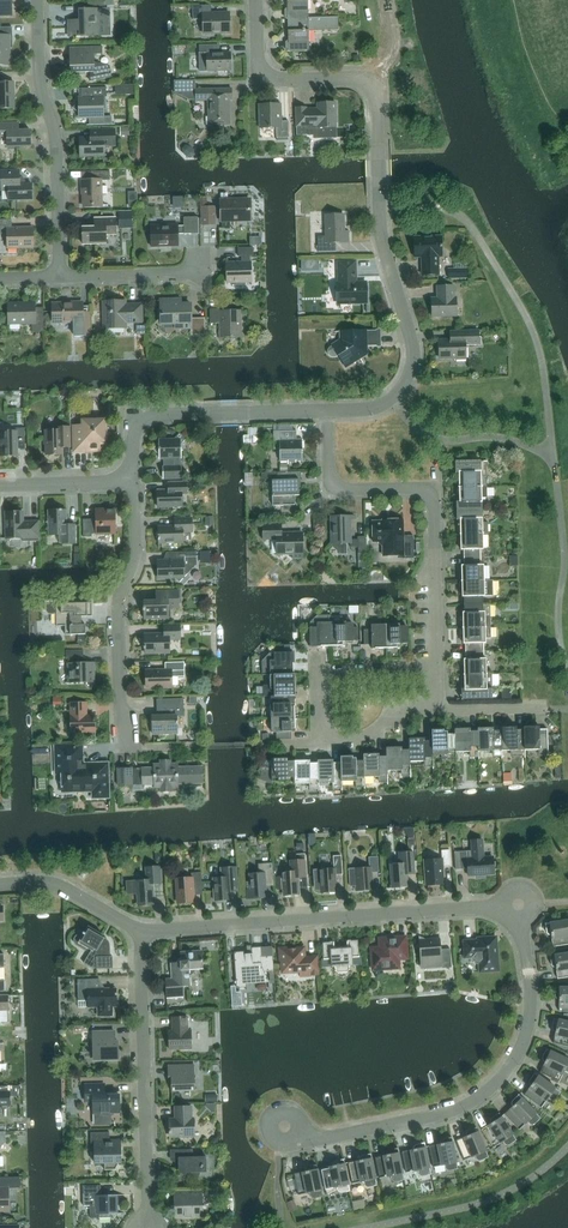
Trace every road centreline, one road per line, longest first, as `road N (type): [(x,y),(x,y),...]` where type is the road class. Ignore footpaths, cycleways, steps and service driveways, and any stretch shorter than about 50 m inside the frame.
road 1 (residential): [(327,410),(383,403),(412,363),(380,229),(376,77),(258,80),(256,0)]
road 2 (residential): [(301,1129),(326,1137),(438,1115),(493,1086),(528,1025),(520,922)]
road 3 (residential): [(438,670),(433,488),(329,490),(327,410)]
road 4 (residential): [(140,931),(502,906)]
road 5 (residential): [(438,710),(390,711),(367,736),(322,738),(320,672),(438,670)]
road 6 (residential): [(149,1218),(140,931)]
road 7 (residential): [(60,277),(57,147),(41,81),(37,0)]
road 8 (residential): [(122,748),(118,607),(135,558),(133,482)]
road 9 (residential): [(133,482),(132,415),(327,410)]
road 10 (residential): [(0,884),(57,884),(140,931)]
road 11 (residential): [(197,273),(60,277)]
road 12 (residential): [(0,485),(133,482)]

